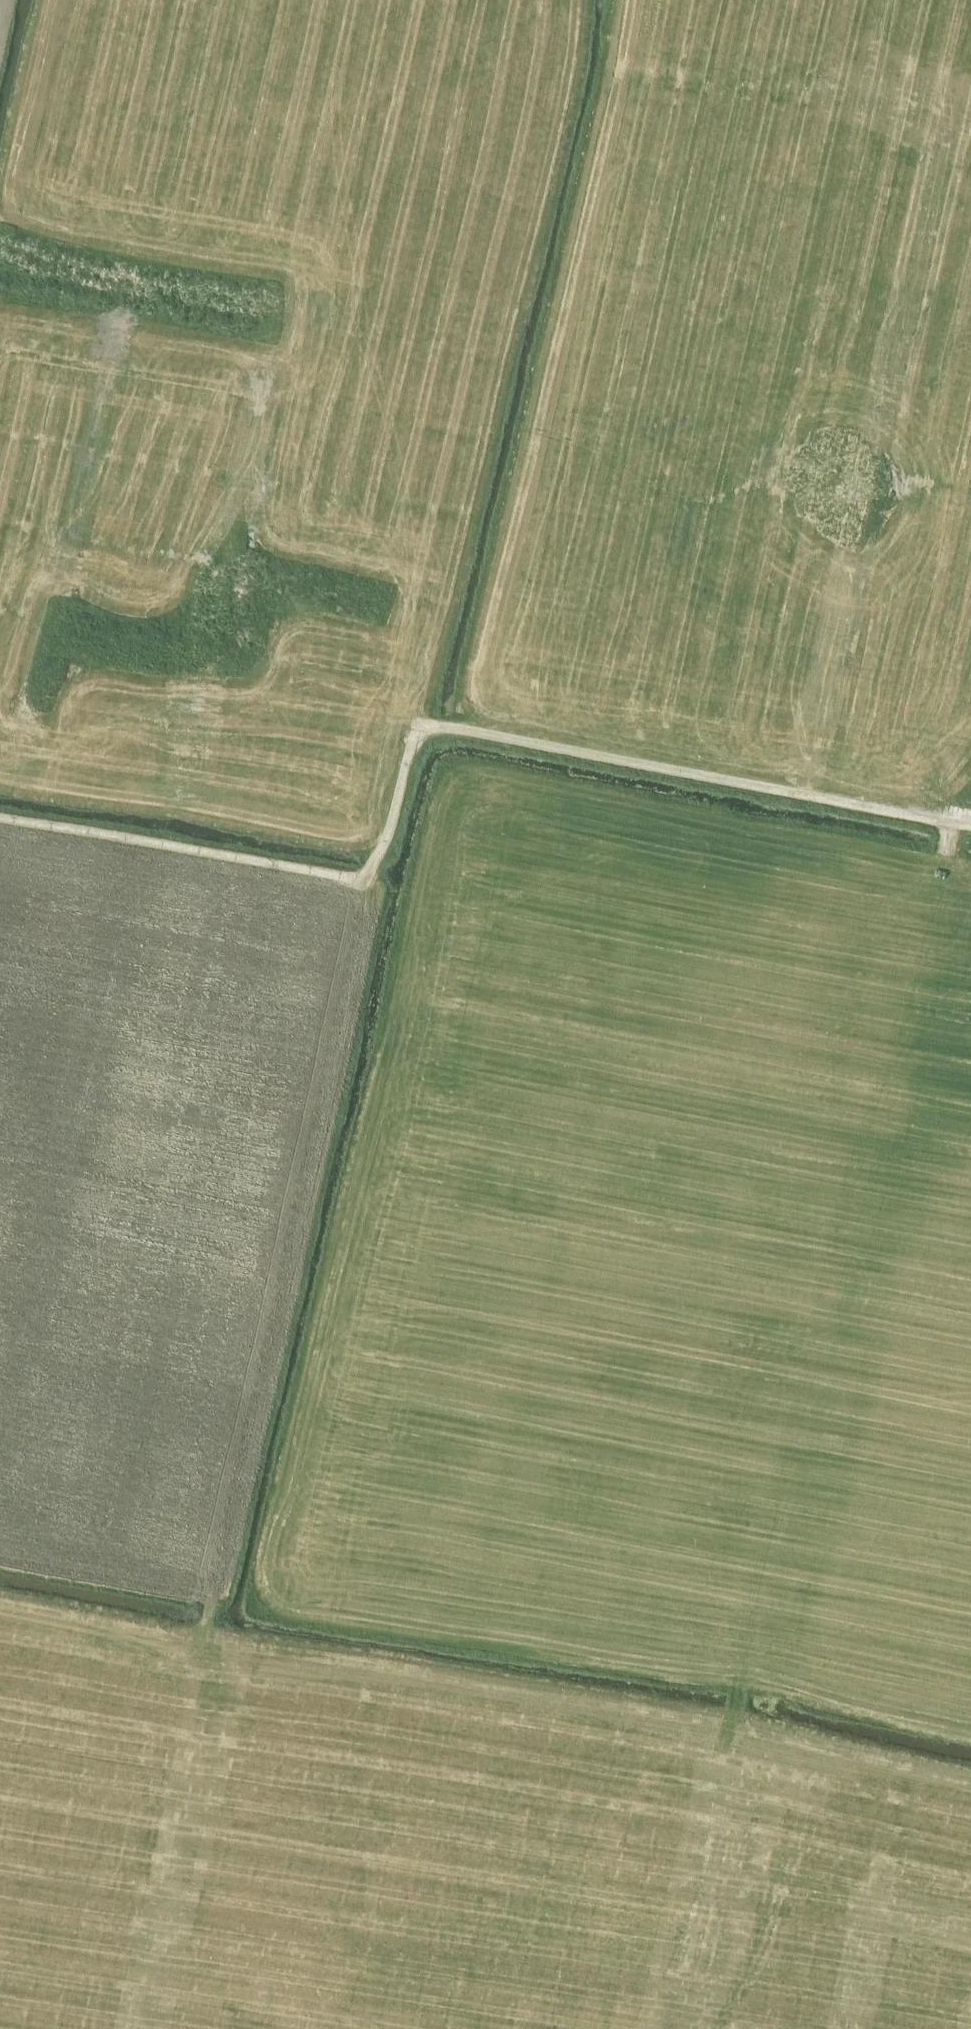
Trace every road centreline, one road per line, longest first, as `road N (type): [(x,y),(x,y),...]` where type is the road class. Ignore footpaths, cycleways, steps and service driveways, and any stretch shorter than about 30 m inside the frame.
road 1 (track): [(970,827),(422,725),(383,846),(364,877),(0,818)]

